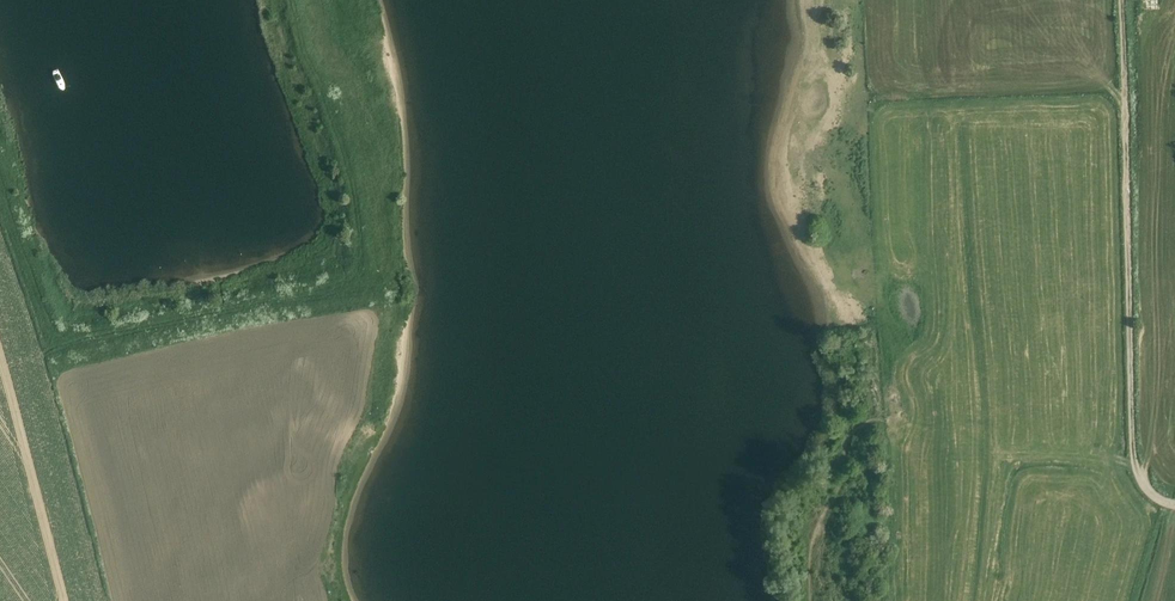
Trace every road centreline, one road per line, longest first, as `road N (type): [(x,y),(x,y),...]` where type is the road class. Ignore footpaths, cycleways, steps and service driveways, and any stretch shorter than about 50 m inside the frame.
road 1 (track): [(1138,472),(1121,0)]
road 2 (track): [(72,600),(0,338)]

